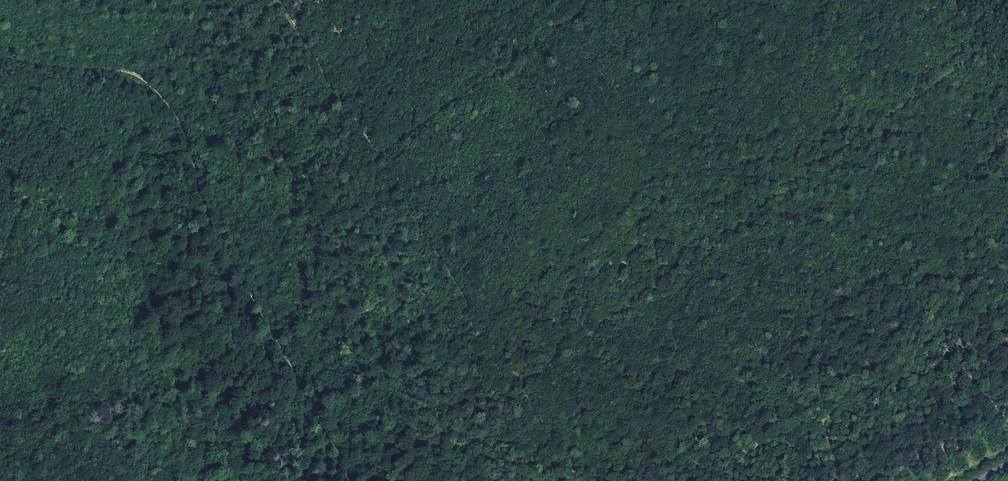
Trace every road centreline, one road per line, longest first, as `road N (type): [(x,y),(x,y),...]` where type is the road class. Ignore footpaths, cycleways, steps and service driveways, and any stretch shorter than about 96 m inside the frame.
road 1 (track): [(353,480),(283,359),(181,123),(162,97),(134,74),(0,57)]

